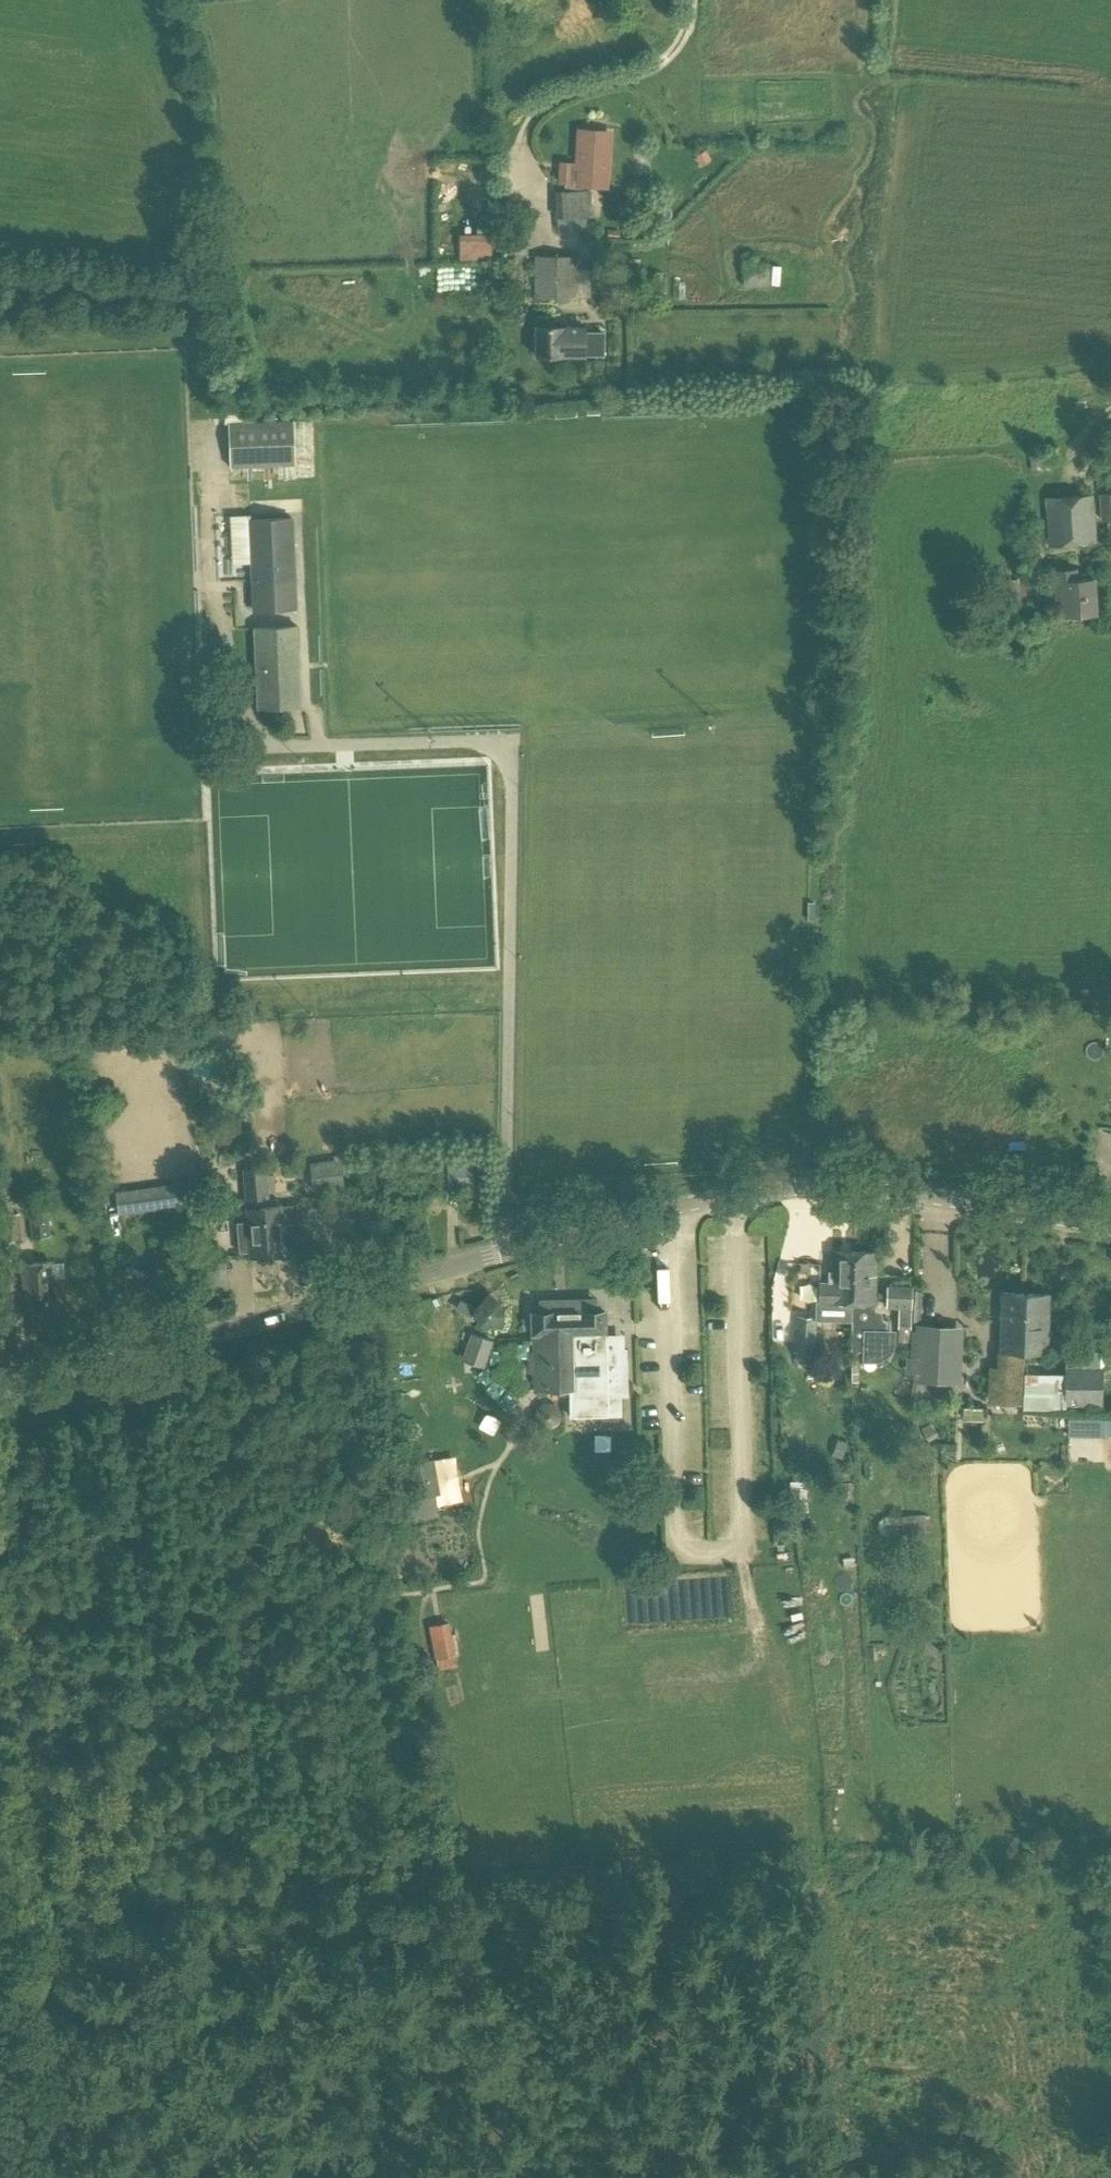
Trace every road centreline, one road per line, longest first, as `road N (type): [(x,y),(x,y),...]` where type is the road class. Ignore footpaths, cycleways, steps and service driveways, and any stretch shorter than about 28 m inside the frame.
road 1 (tertiary): [(1110,1228),(862,1189),(737,1195),(0,1392)]

